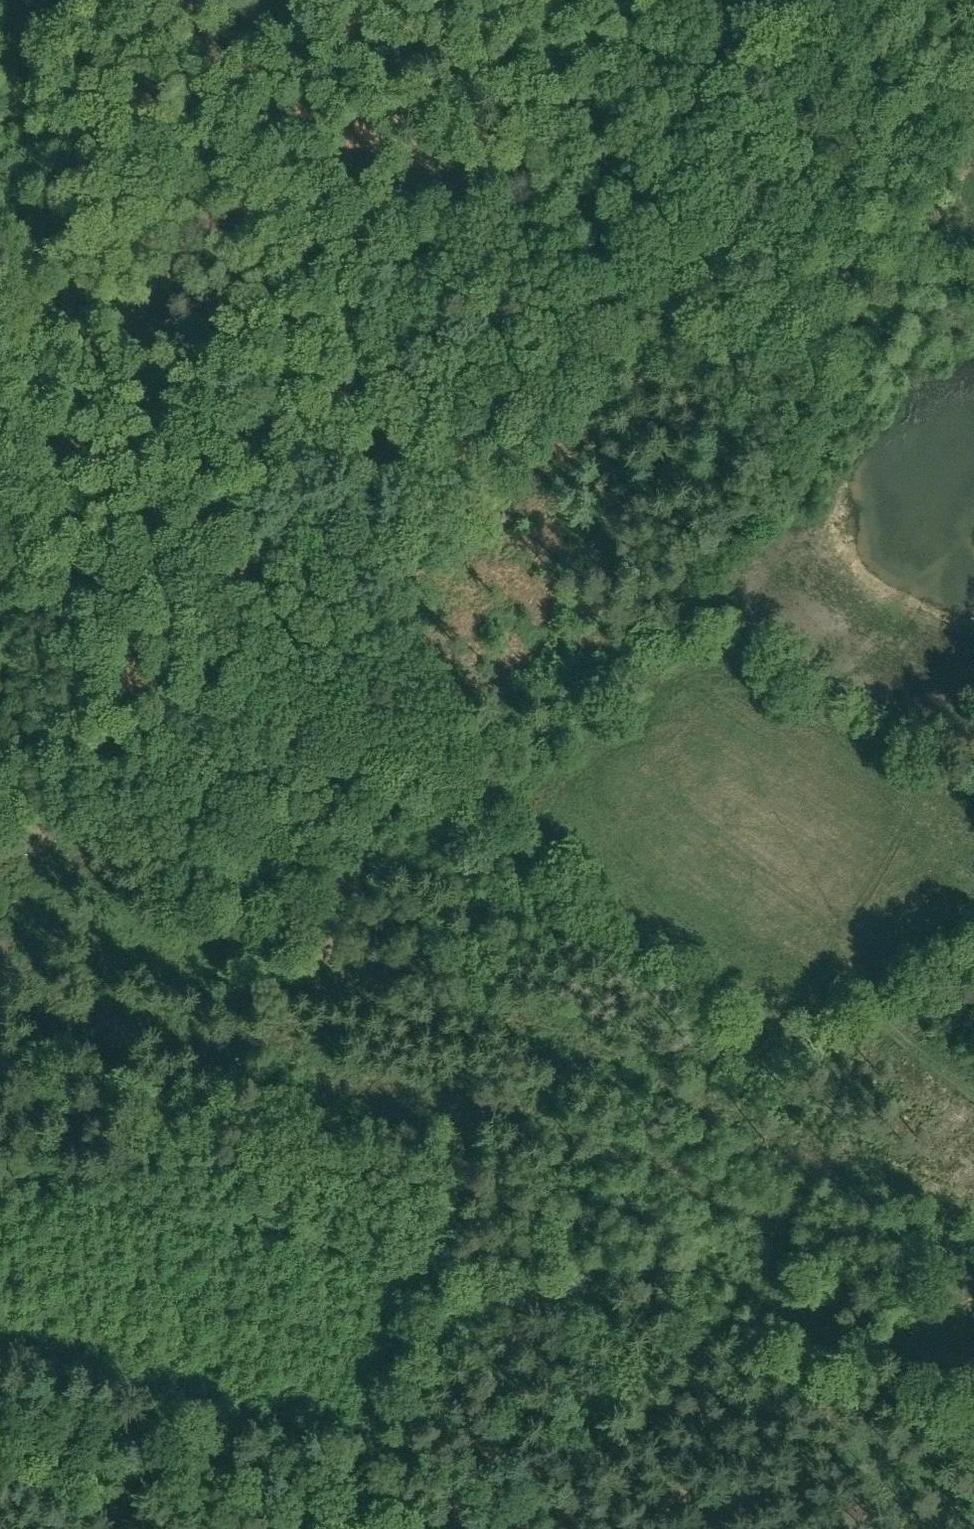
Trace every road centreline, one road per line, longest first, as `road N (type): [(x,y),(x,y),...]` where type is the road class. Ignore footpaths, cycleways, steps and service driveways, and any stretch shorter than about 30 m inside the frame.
road 1 (track): [(973,1436),(586,1130),(115,1019),(3,0)]
road 2 (track): [(973,1094),(859,1011)]

